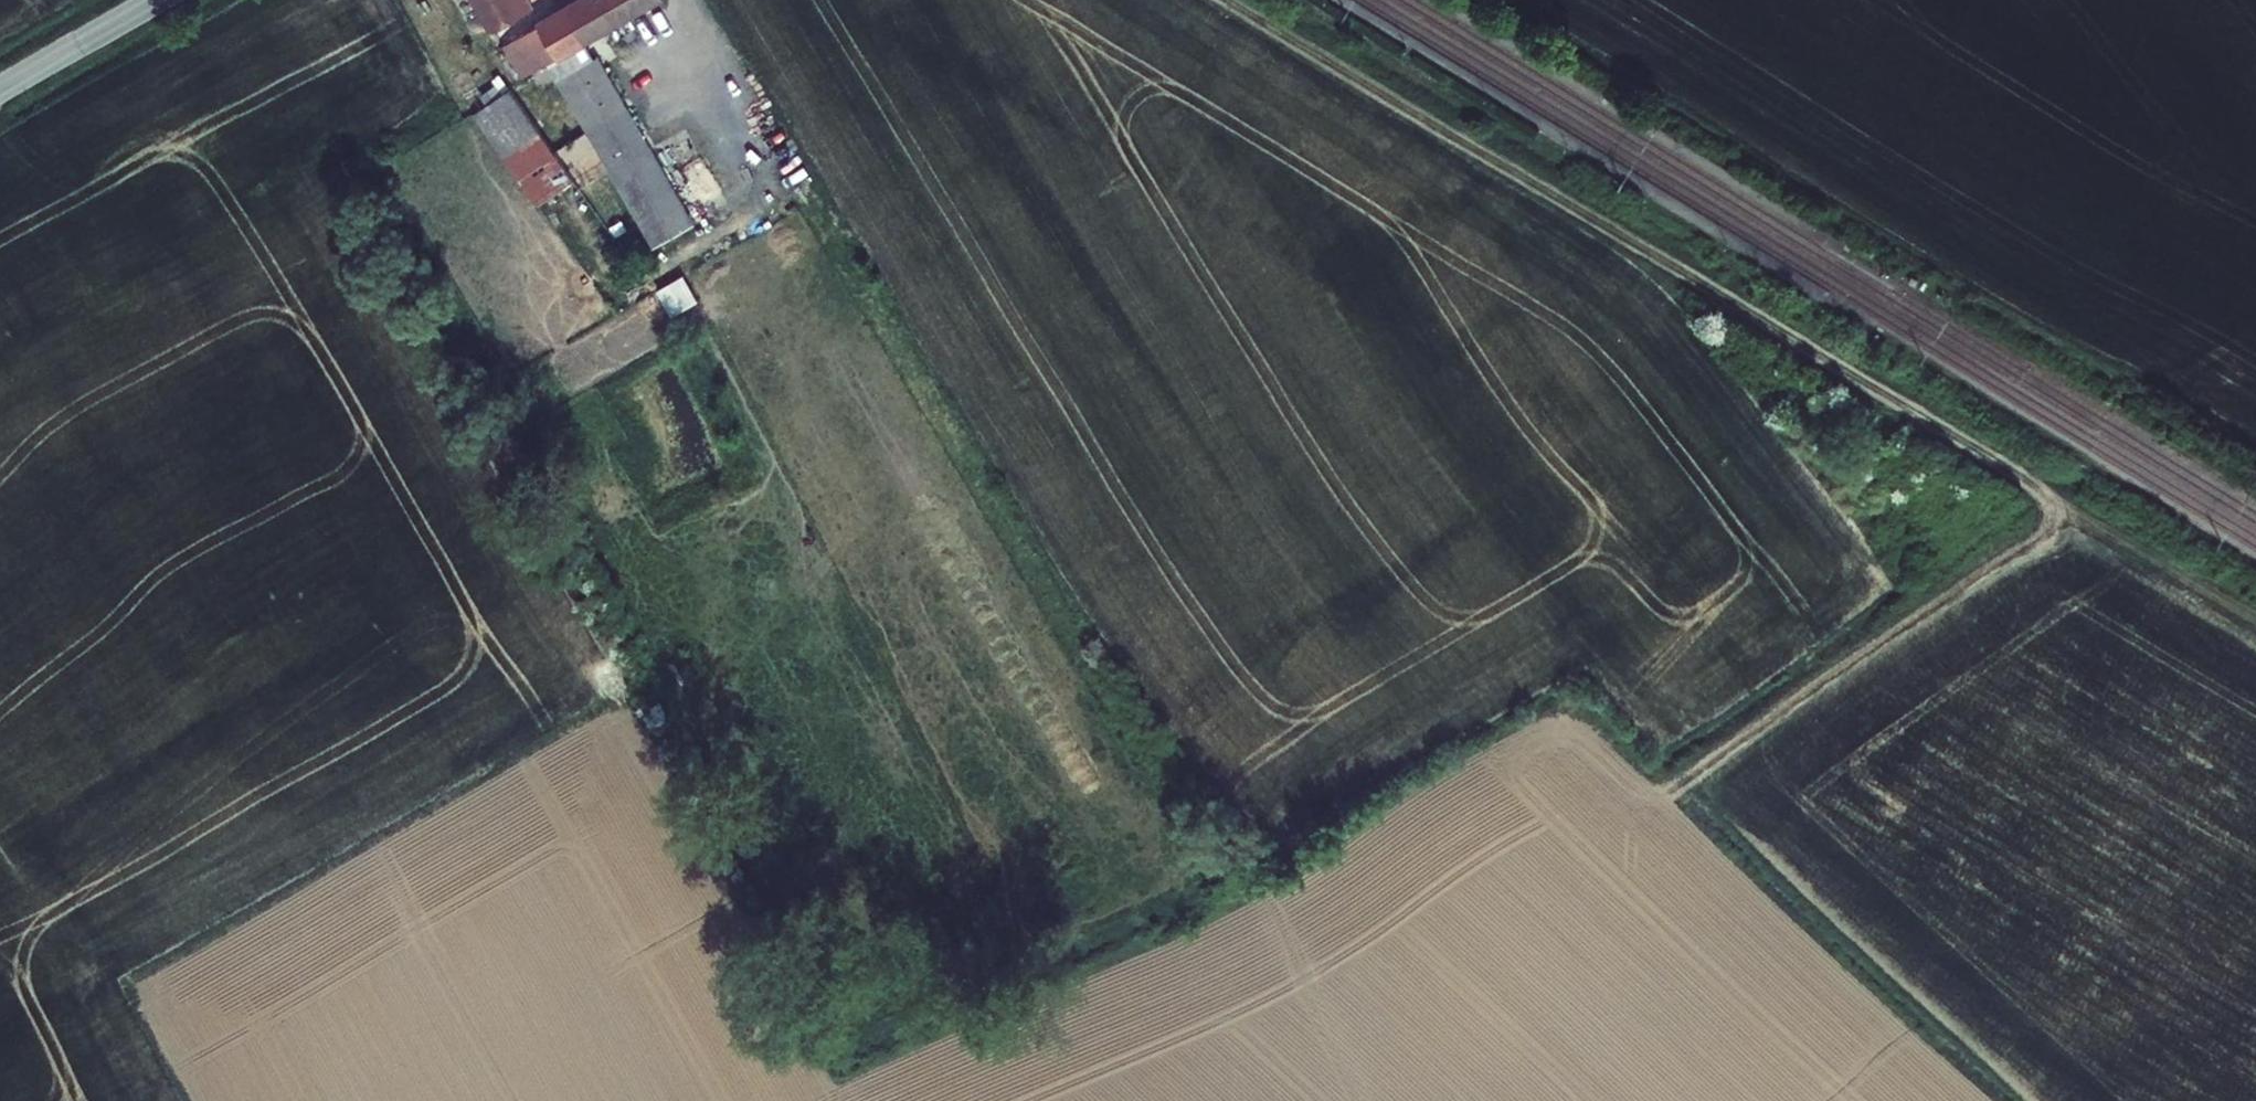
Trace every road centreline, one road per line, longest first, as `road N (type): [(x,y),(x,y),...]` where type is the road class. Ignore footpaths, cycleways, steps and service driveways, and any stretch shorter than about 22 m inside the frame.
road 1 (track): [(2255,620),(1227,0)]
road 2 (tertiary): [(0,90),(157,0)]

